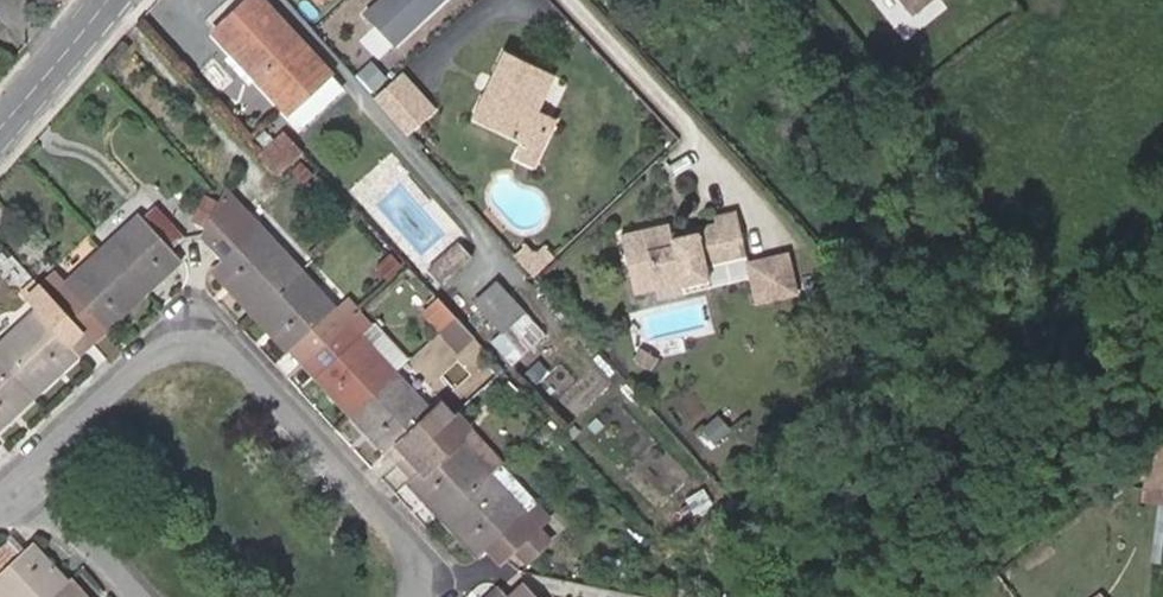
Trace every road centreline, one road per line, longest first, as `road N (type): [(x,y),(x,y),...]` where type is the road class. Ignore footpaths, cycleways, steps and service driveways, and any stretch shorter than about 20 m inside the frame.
road 1 (residential): [(17,472),(159,348),(193,335),(224,349),(403,534),(425,574),(420,596)]
road 2 (residential): [(139,596),(17,472)]
road 3 (tertiary): [(0,129),(104,0)]

